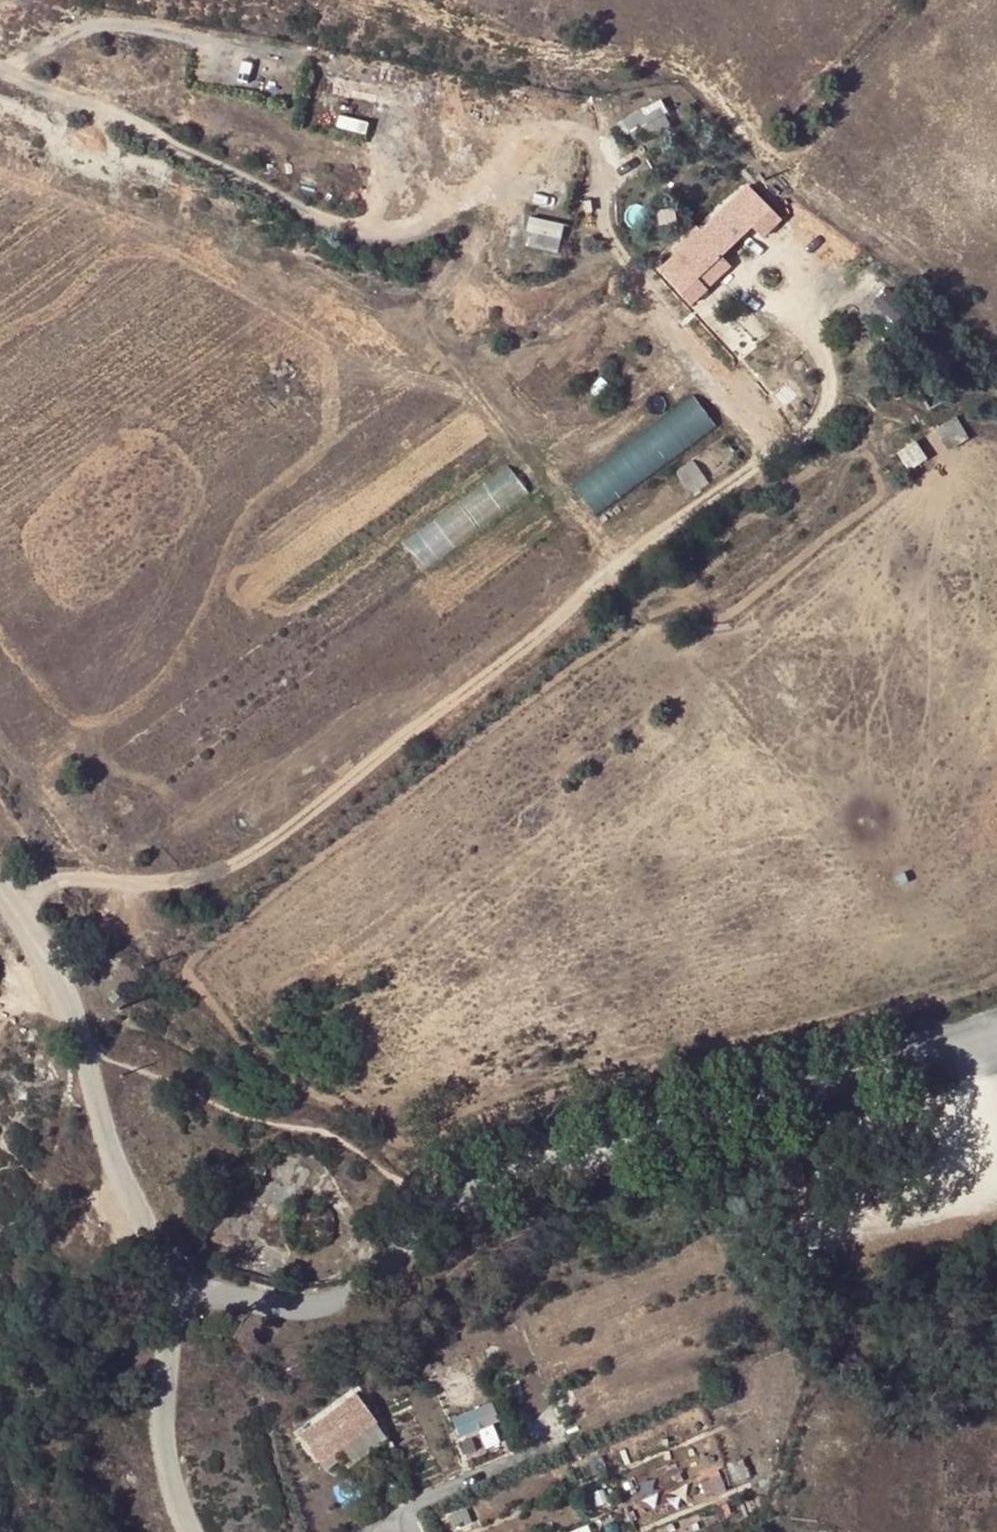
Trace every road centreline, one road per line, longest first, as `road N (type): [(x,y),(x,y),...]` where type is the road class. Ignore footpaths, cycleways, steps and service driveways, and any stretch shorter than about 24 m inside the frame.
road 1 (unclassified): [(0,873),(79,1013),(112,1153),(159,1240),(166,1461),(194,1531)]

